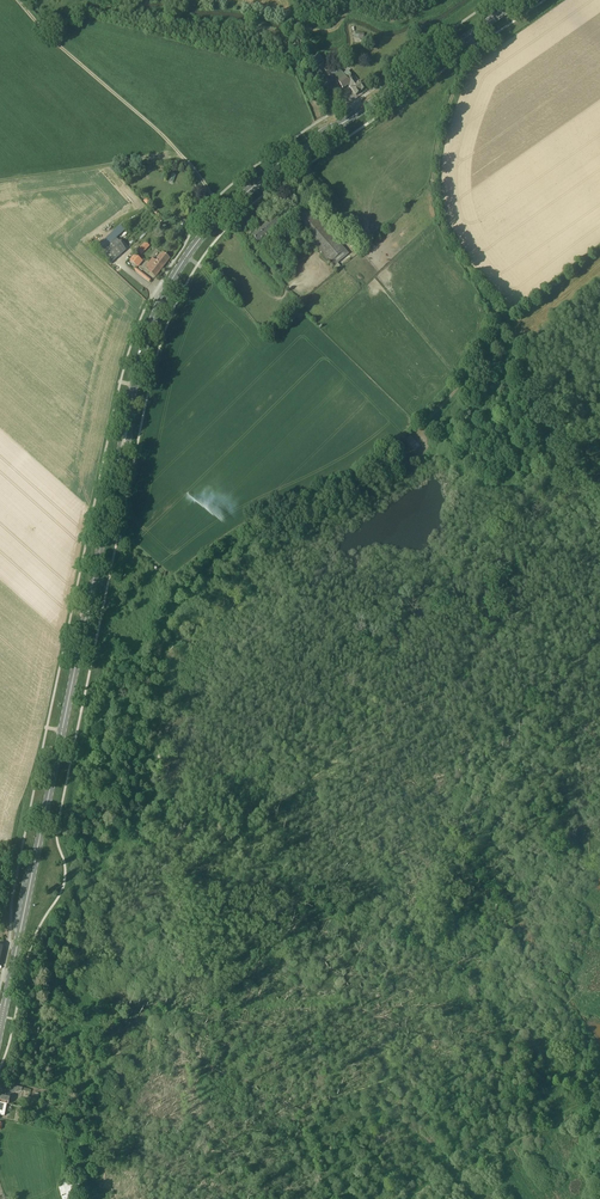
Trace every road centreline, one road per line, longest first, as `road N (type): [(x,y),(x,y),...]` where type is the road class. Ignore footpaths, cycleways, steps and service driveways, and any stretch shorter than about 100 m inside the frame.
road 1 (primary): [(3,1016),(120,456)]
road 2 (primary): [(128,418),(146,339),(177,272),(227,209),(307,148)]
road 3 (track): [(470,48),(441,127),(434,183),(447,242),(490,299),(499,328)]
road 4 (track): [(186,159),(19,0)]
road 5 (primary): [(343,123),(521,0)]
road 6 (track): [(0,181),(186,159)]
road 7 (track): [(499,328),(419,430)]

